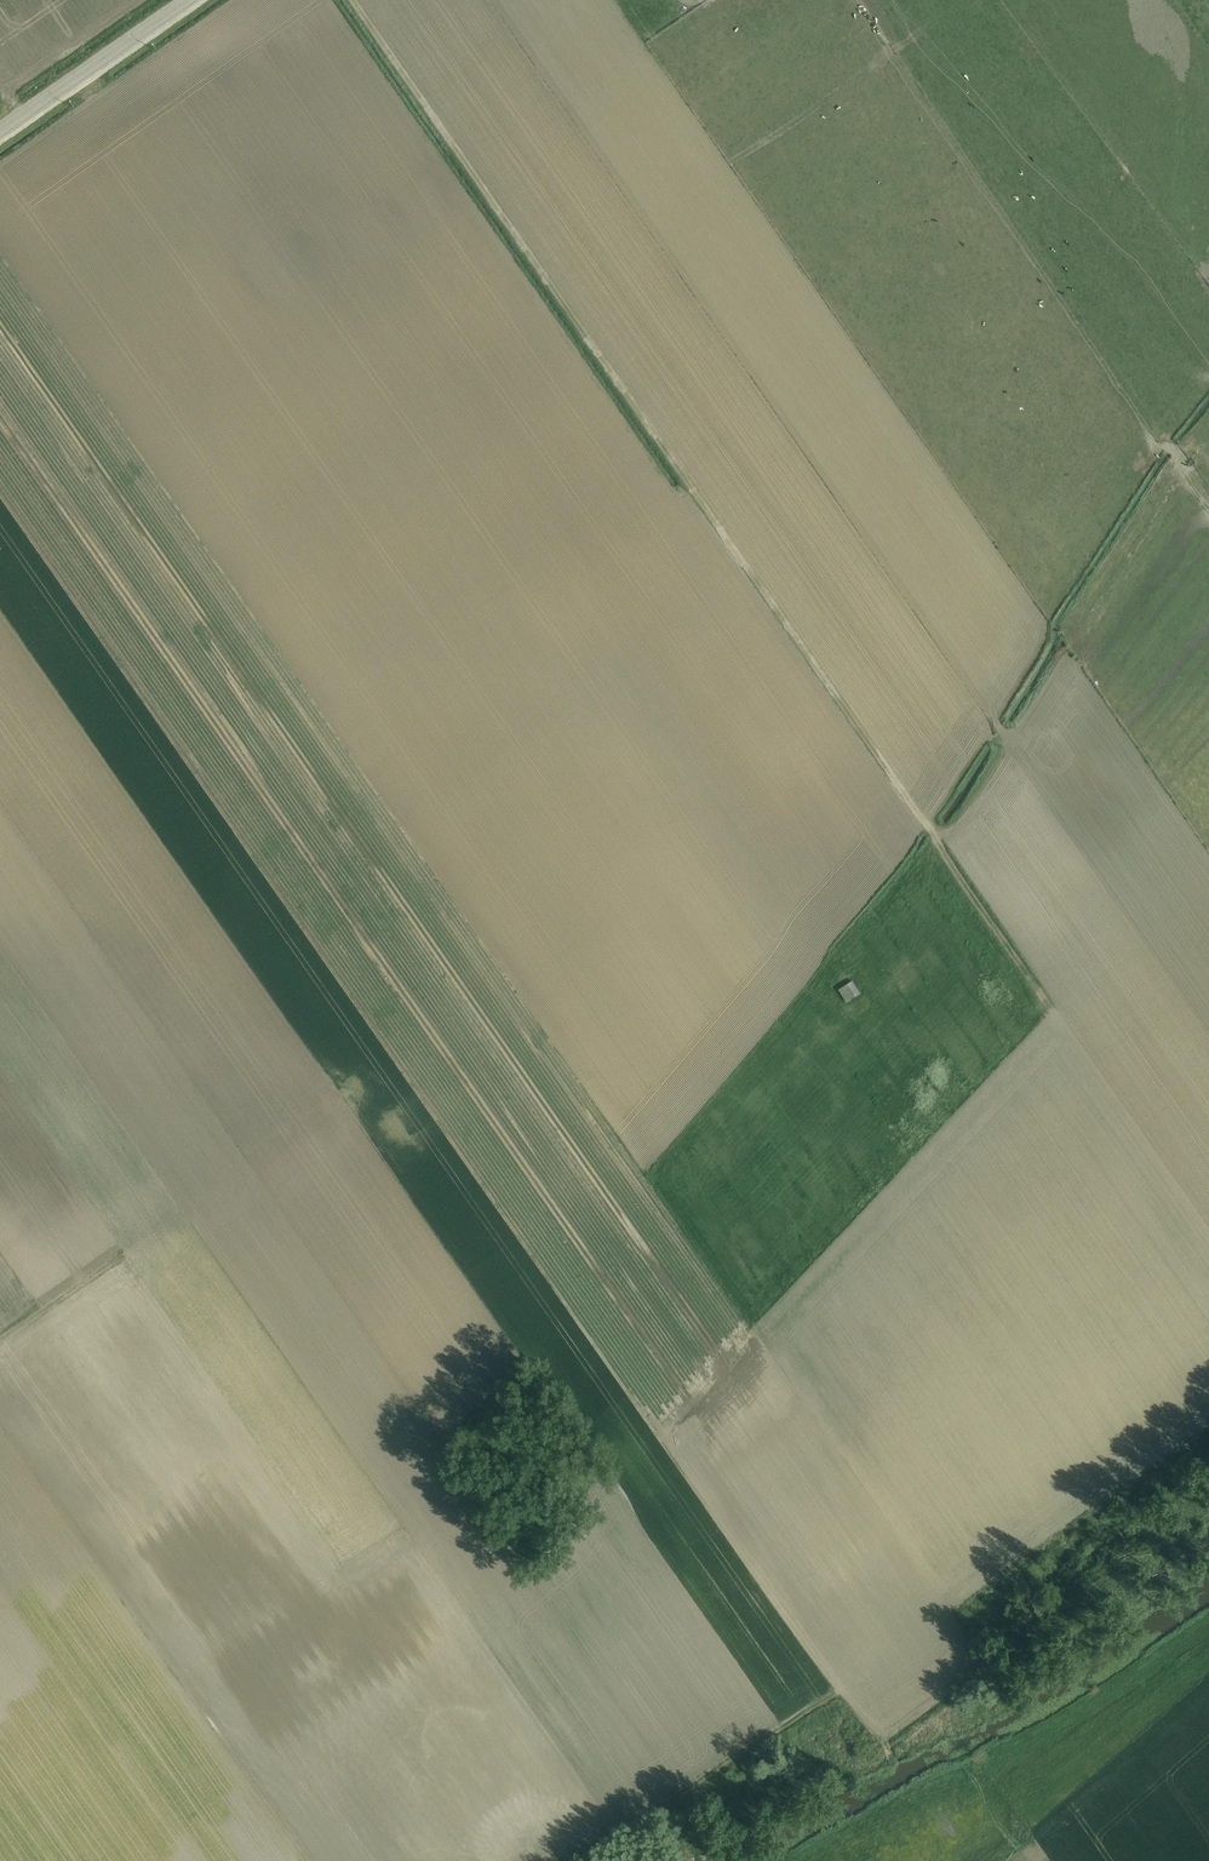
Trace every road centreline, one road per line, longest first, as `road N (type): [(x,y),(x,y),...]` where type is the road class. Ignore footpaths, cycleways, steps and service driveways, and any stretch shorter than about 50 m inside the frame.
road 1 (track): [(352,0),(1049,1005)]
road 2 (tertiary): [(0,130),(187,0)]

